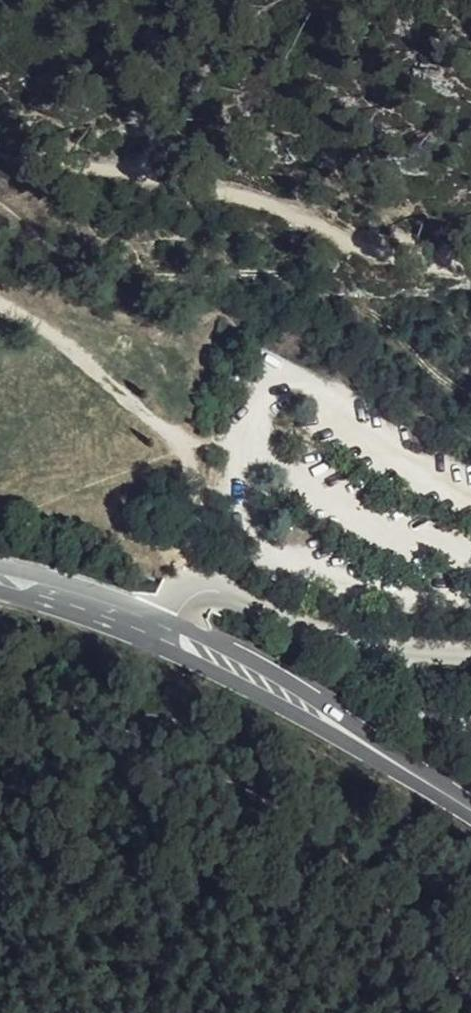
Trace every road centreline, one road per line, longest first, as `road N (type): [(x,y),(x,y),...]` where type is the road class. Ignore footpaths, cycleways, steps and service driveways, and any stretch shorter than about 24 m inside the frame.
road 1 (track): [(470,273),(390,253),(230,191),(0,153)]
road 2 (secondary): [(161,622),(470,804)]
road 3 (unclassified): [(161,622),(204,581),(389,657),(470,651)]
road 4 (track): [(254,498),(204,482),(175,434),(36,321),(0,301)]
road 5 (secondary): [(0,574),(161,622)]

